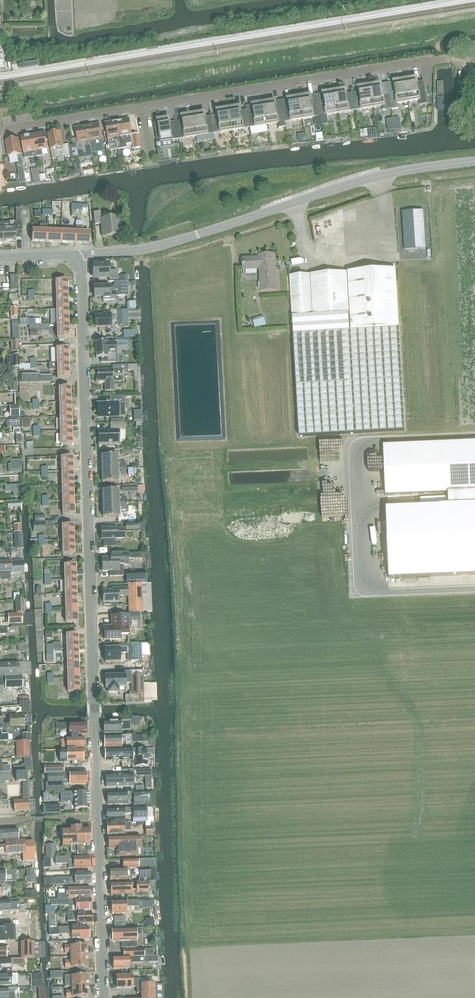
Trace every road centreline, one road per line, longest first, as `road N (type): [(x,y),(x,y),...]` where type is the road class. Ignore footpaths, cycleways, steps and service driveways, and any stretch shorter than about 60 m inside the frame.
road 1 (residential): [(97,818),(81,266),(74,258)]
road 2 (unclassified): [(0,130),(421,60)]
road 3 (unclassified): [(474,161),(364,180),(198,234)]
road 4 (residential): [(103,997),(97,818)]
road 5 (residential): [(198,234),(74,258)]

